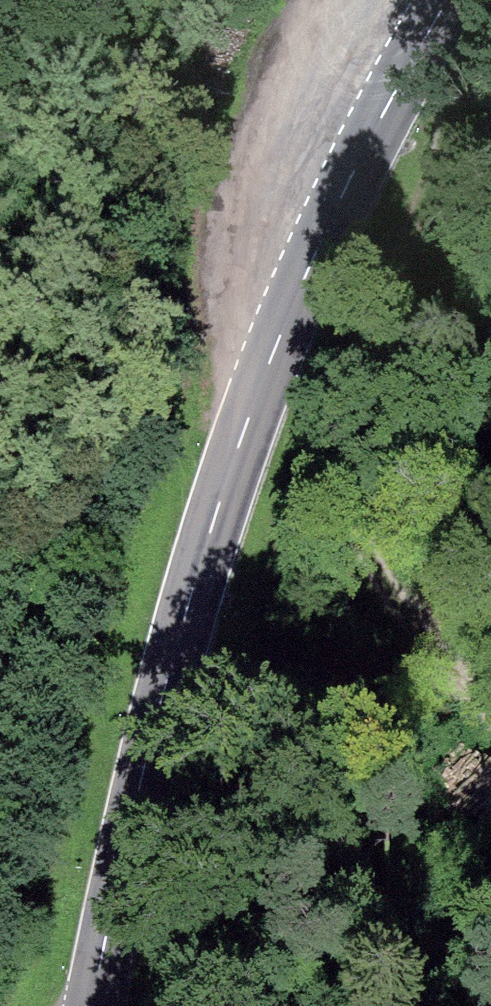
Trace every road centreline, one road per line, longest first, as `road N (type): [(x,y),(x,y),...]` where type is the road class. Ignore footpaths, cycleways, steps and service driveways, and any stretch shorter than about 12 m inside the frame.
road 1 (primary): [(94,1005),(141,771),(201,559),(268,363),(350,175),(447,0)]
road 2 (track): [(490,715),(440,664),(376,570),(357,487),(447,158),(439,96),(418,50)]

